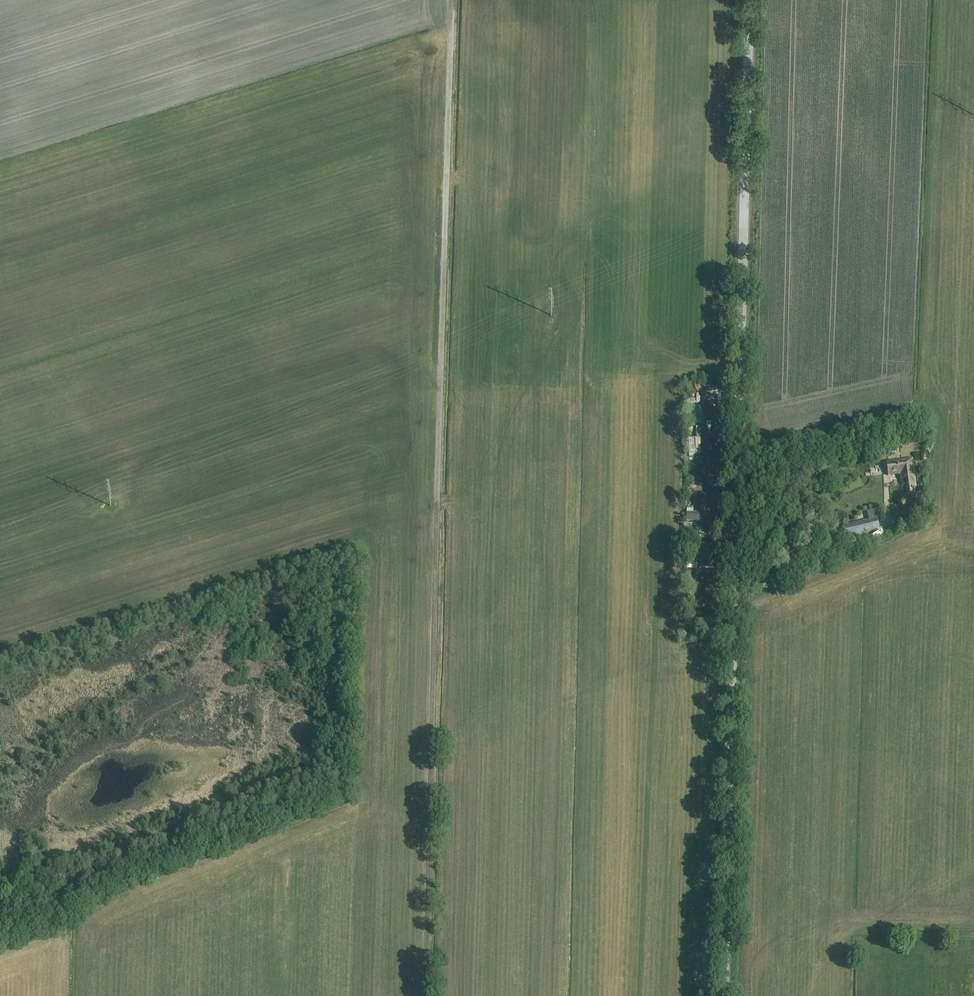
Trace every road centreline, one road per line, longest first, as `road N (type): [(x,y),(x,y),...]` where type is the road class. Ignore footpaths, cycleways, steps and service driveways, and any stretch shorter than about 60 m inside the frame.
road 1 (track): [(452,0),(425,995)]
road 2 (tertiary): [(724,995),(750,0)]

